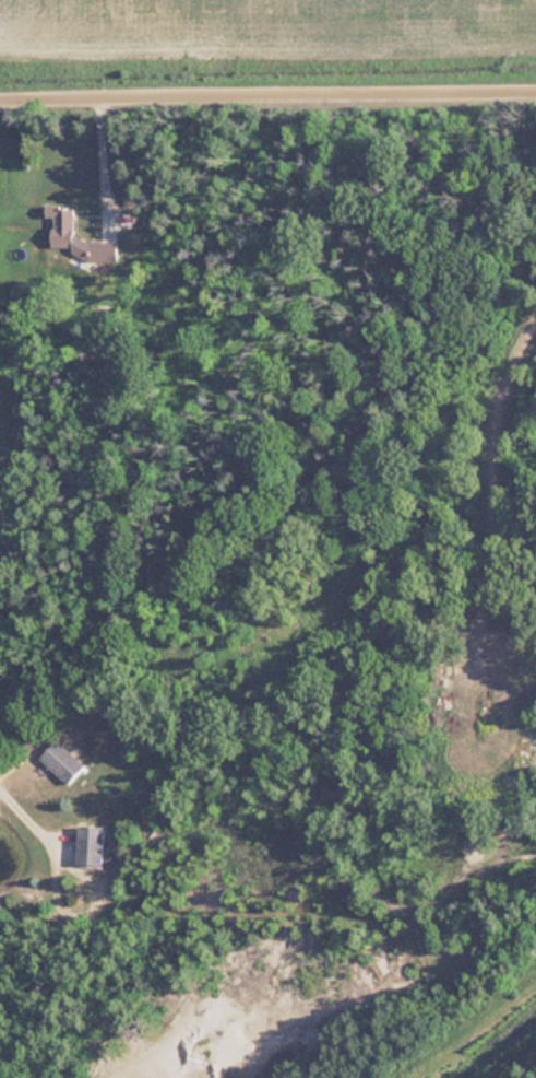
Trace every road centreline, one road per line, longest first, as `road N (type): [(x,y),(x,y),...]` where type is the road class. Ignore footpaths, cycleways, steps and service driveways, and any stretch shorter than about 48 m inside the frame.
road 1 (residential): [(0,103),(535,97)]

